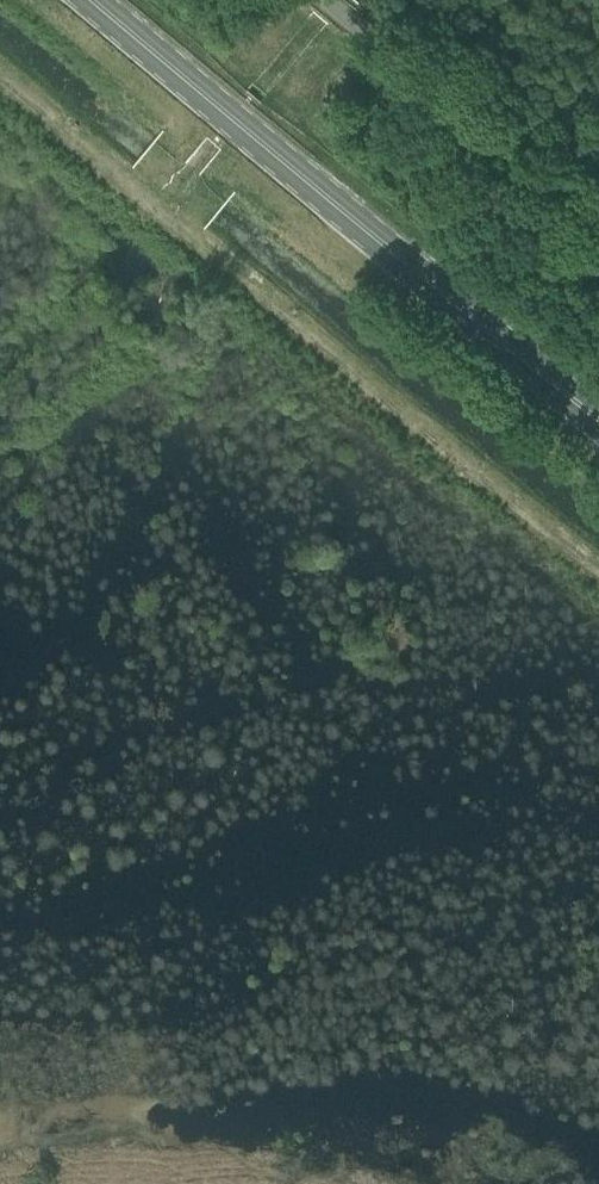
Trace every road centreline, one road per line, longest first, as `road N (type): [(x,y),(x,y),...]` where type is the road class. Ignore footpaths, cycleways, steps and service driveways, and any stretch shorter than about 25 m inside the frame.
road 1 (track): [(598,570),(0,75)]
road 2 (primary): [(598,420),(93,0)]
road 3 (unclassified): [(598,228),(330,0)]

